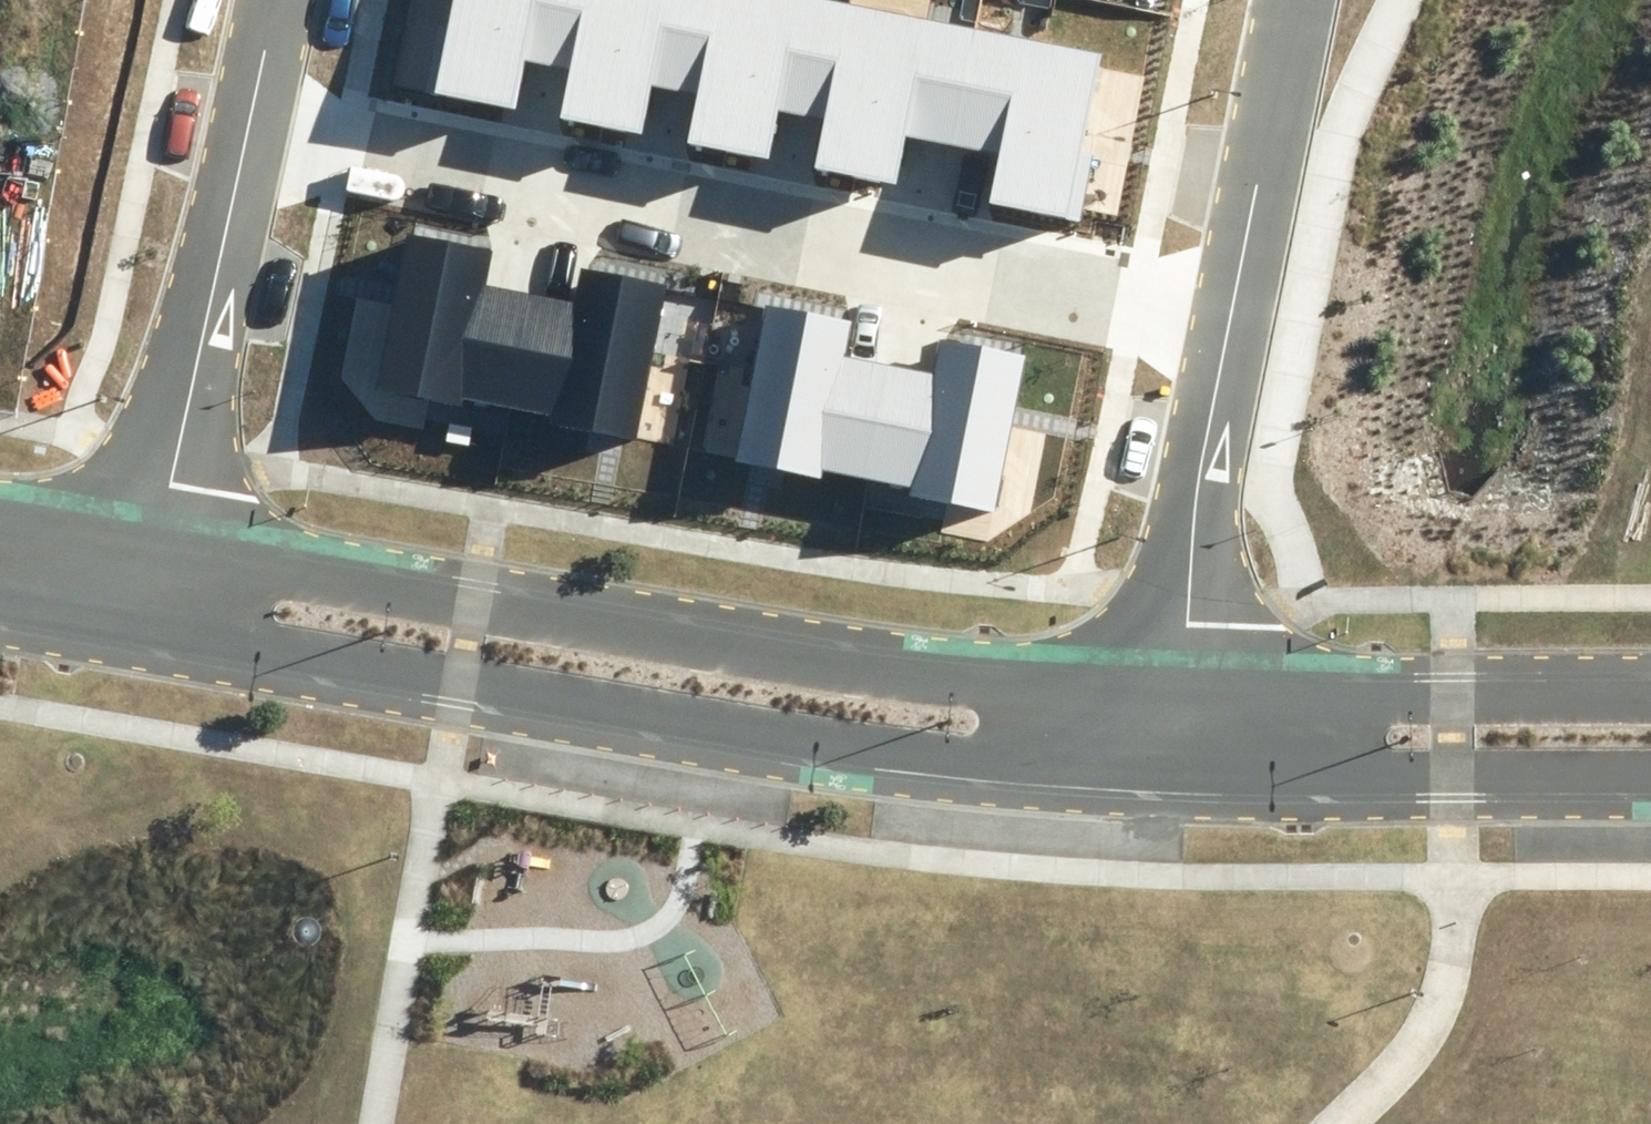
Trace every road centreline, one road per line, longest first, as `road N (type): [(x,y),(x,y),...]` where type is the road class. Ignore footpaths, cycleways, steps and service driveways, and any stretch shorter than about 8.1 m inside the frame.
road 1 (tertiary): [(1167,776),(869,748),(141,627)]
road 2 (tertiary): [(157,543),(879,662),(1176,688)]
road 3 (residential): [(248,122),(1234,312)]
road 4 (tertiary): [(1650,779),(1167,776)]
road 5 (tertiary): [(1176,688),(1650,691)]
road 6 (residential): [(248,122),(157,543)]
road 7 (residential): [(1234,312),(1201,469),(1176,688)]
road 8 (residential): [(1298,0),(1234,312)]
road 9 (tertiary): [(0,516),(157,543)]
road 10 (tertiary): [(141,627),(0,604)]
road 11 (residential): [(274,0),(248,122)]

